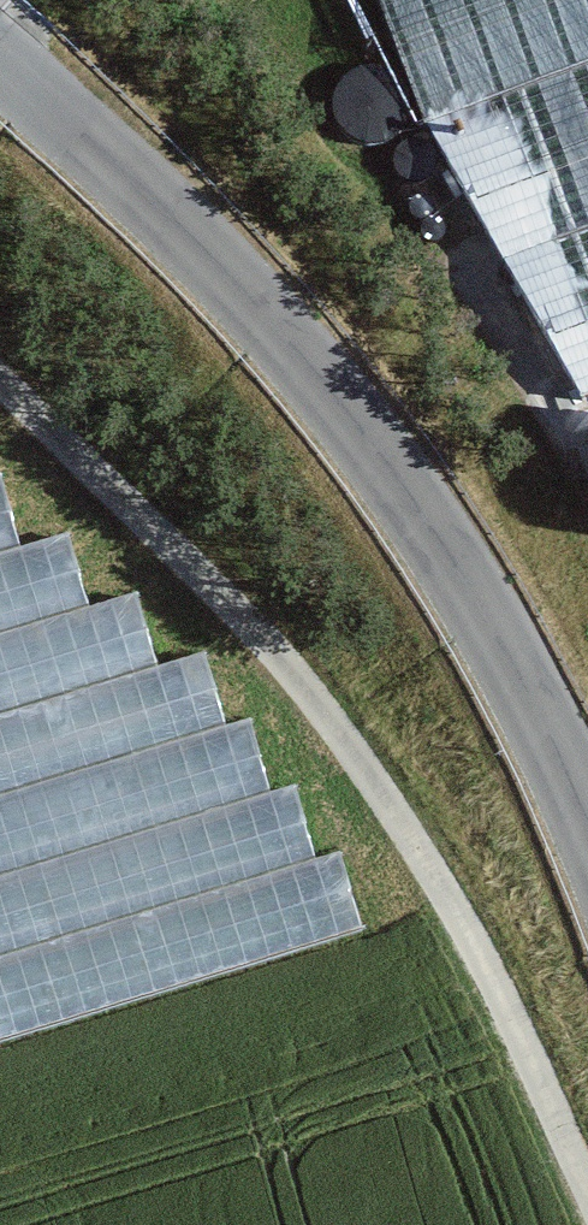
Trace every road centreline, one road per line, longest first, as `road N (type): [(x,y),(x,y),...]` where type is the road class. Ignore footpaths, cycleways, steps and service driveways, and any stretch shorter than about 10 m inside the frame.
road 1 (track): [(587,1188),(481,959),(356,755),(240,614),(0,379)]
road 2 (tertiary): [(587,820),(501,641),(358,421),(188,230),(0,61)]

